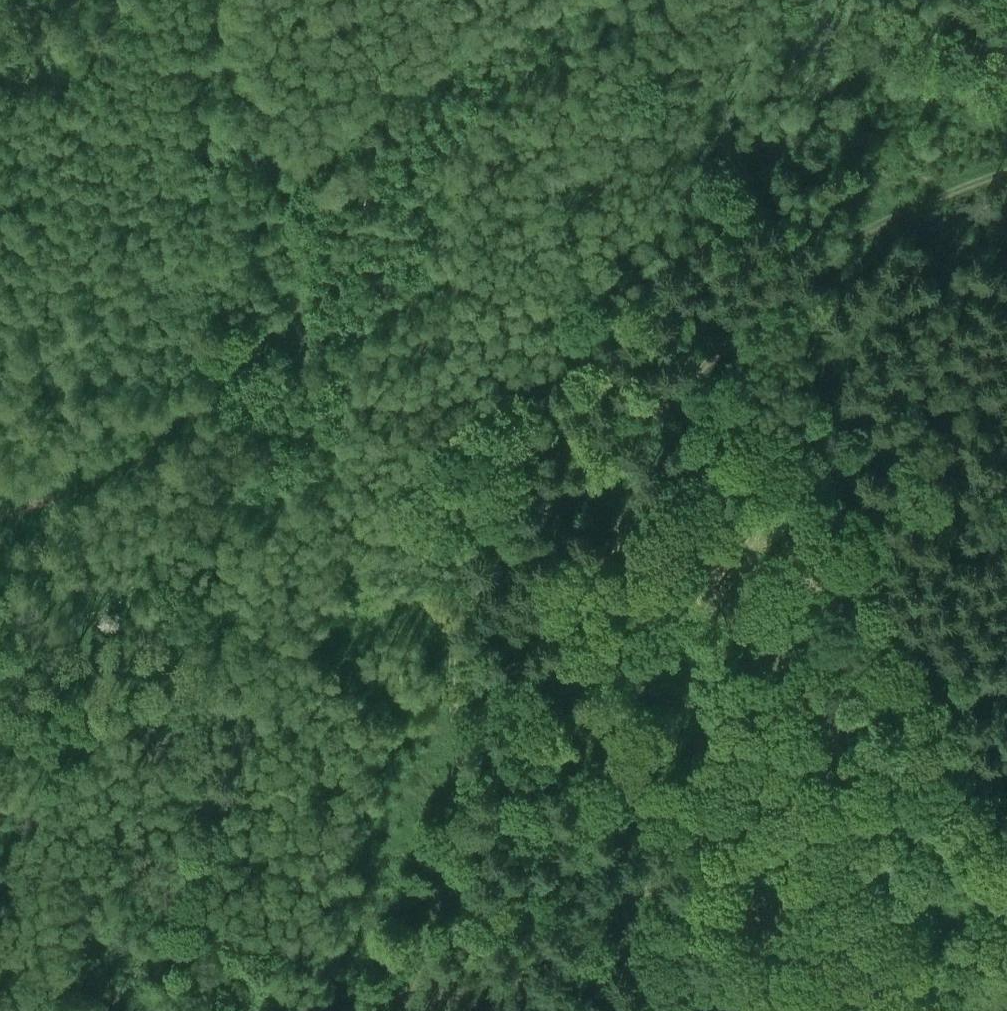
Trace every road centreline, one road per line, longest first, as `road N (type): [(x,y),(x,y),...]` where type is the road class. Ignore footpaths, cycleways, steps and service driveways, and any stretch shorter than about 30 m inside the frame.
road 1 (track): [(401,1010),(459,829),(451,675),(457,610),(847,240),(956,189),(1006,176)]
road 2 (track): [(0,494),(130,451),(243,351),(307,279),(237,0)]

